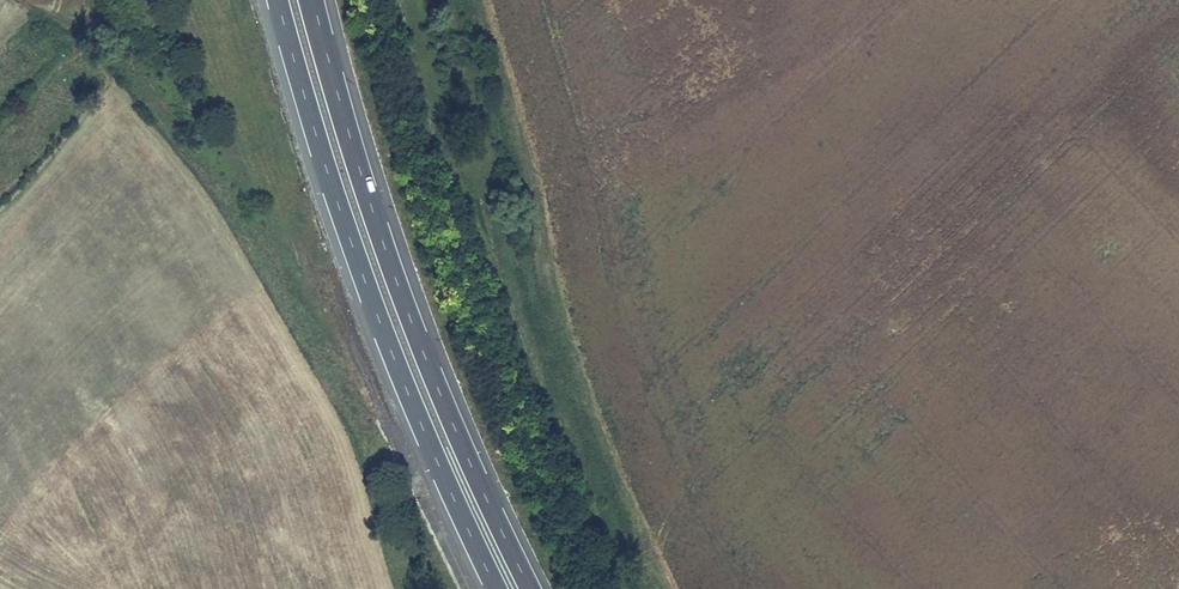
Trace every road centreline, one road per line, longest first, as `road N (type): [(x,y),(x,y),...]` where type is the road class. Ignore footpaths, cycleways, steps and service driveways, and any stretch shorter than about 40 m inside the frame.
road 1 (motorway): [(278,0),(363,278),(496,588)]
road 2 (motorway): [(531,588),(393,269),(314,0)]

